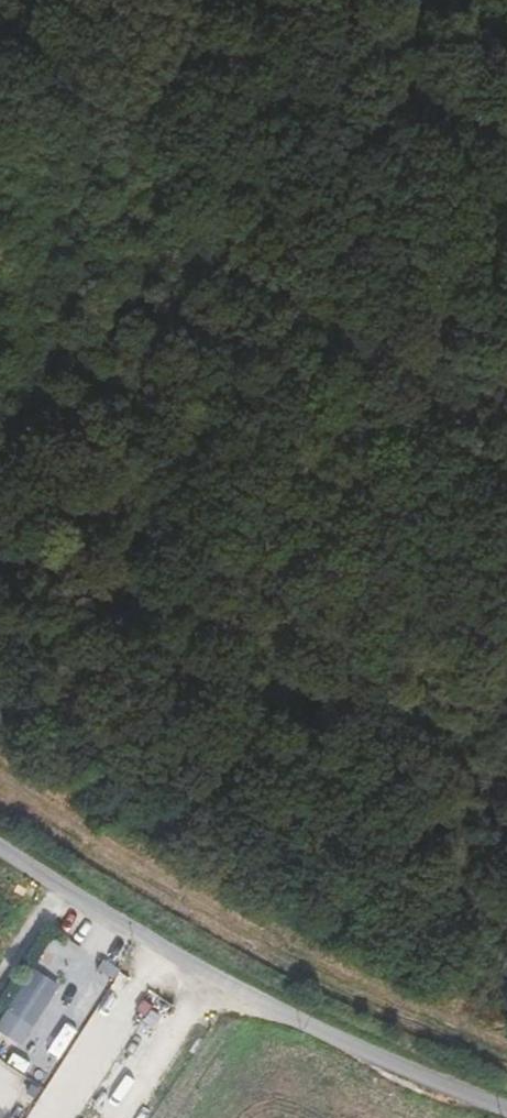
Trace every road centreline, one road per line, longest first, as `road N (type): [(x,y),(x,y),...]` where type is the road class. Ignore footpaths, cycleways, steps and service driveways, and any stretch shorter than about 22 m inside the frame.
road 1 (track): [(0,781),(236,935),(506,1049)]
road 2 (unclassified): [(0,846),(329,1039),(506,1112)]
road 3 (track): [(506,210),(369,0)]

